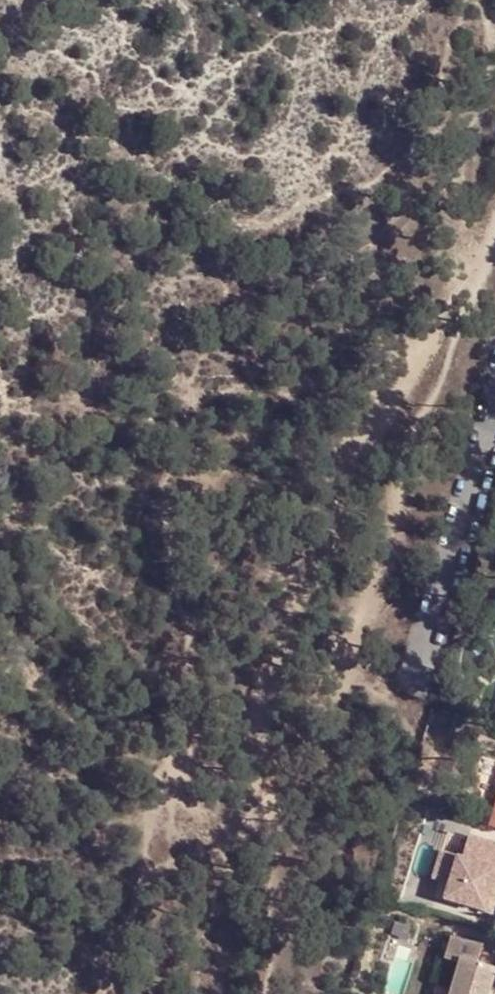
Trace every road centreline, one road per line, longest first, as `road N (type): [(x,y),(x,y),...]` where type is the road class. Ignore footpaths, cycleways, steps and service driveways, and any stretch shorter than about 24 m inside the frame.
road 1 (track): [(218,993),(275,662),(334,486),(368,425),(428,358),(494,232)]
road 2 (residential): [(415,687),(494,397)]

